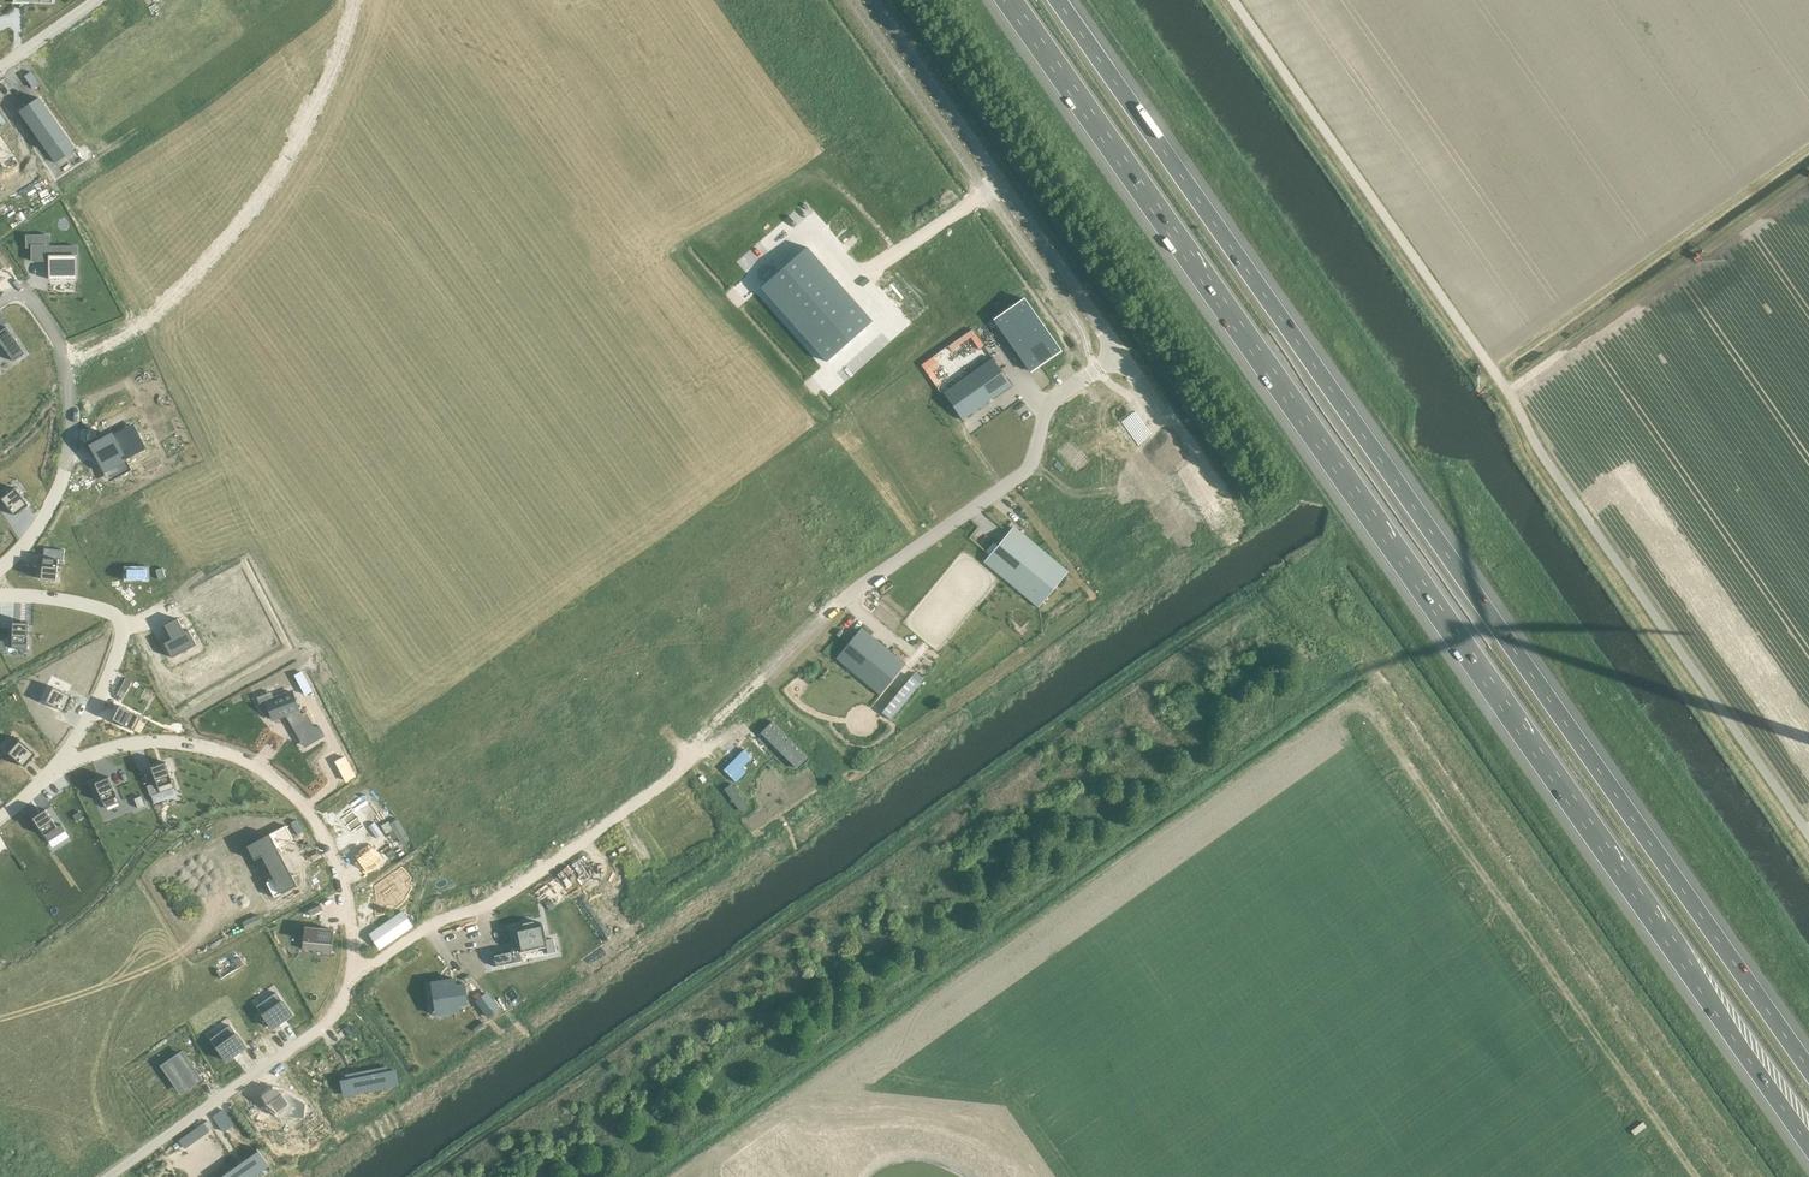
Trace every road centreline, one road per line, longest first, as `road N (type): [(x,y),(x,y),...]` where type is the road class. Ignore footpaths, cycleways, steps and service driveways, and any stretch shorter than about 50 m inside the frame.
road 1 (motorway): [(1009,0),(1808,1135)]
road 2 (motorway): [(1808,1066),(1058,0)]
road 3 (unclassified): [(1743,1176),(1372,644),(1298,606),(1278,586),(1119,355)]
road 4 (residential): [(566,0),(673,260),(823,424),(913,552)]
road 5 (track): [(359,0),(326,97),(241,229),(137,335),(65,366)]
road 6 (unclassified): [(870,0),(1119,355)]
road 7 (residential): [(690,764),(497,903),(439,921),(352,976)]
road 8 (residential): [(352,976),(327,1023),(109,1176)]
road 9 (residential): [(690,764),(825,619),(913,552)]
road 10 (residential): [(52,776),(97,703),(125,629),(116,615),(87,605),(0,594)]
road 11 (residential): [(352,976),(345,893),(318,824),(289,790),(221,750)]
road 12 (residential): [(913,552),(1028,473),(1052,409),(1099,369)]
road 13 (residential): [(59,345),(72,420),(68,463),(50,508),(0,567)]
road 14 (residential): [(52,776),(142,742),(221,750)]
road 15 (track): [(858,278),(1000,184)]

